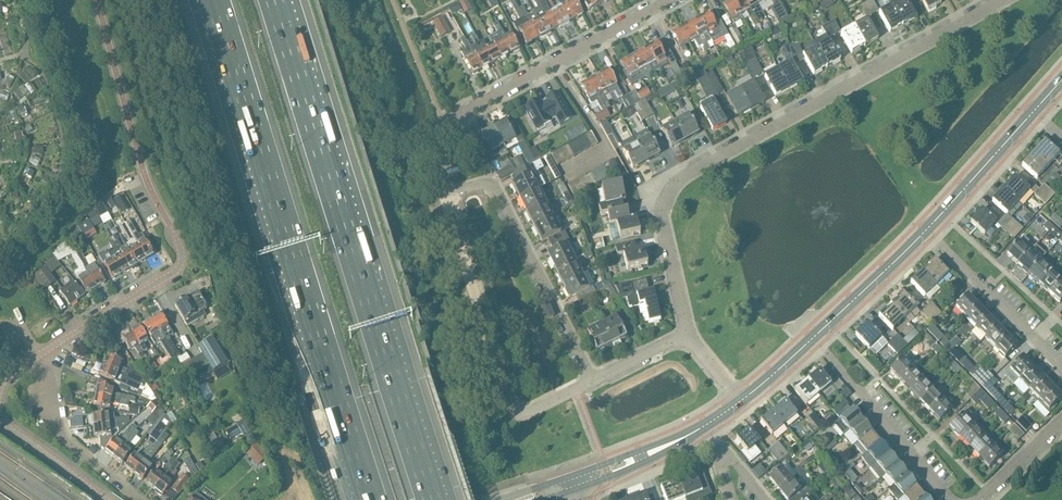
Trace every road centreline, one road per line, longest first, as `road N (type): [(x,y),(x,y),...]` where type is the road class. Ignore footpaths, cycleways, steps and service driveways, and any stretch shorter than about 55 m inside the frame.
road 1 (residential): [(687,335),(658,204),(671,184),(1000,0)]
road 2 (motorway): [(431,499),(275,0)]
road 3 (motorway): [(215,0),(369,499)]
road 4 (residential): [(444,194),(432,135),(444,123),(669,0)]
road 5 (residential): [(593,381),(529,413),(511,407),(444,194)]
road 6 (residential): [(593,381),(494,185),(444,194)]
road 7 (residential): [(37,356),(179,266),(178,243),(145,176)]
road 8 (residential): [(947,499),(812,339)]
road 9 (residential): [(928,229),(1061,373)]
road 10 (residential): [(141,499),(75,448),(47,406),(37,356)]
road 11 (secondary): [(928,229),(1035,109)]
road 12 (secondary): [(812,339),(928,229)]
road 13 (secondary): [(573,483),(705,425)]
road 14 (unclassified): [(106,499),(0,415)]

